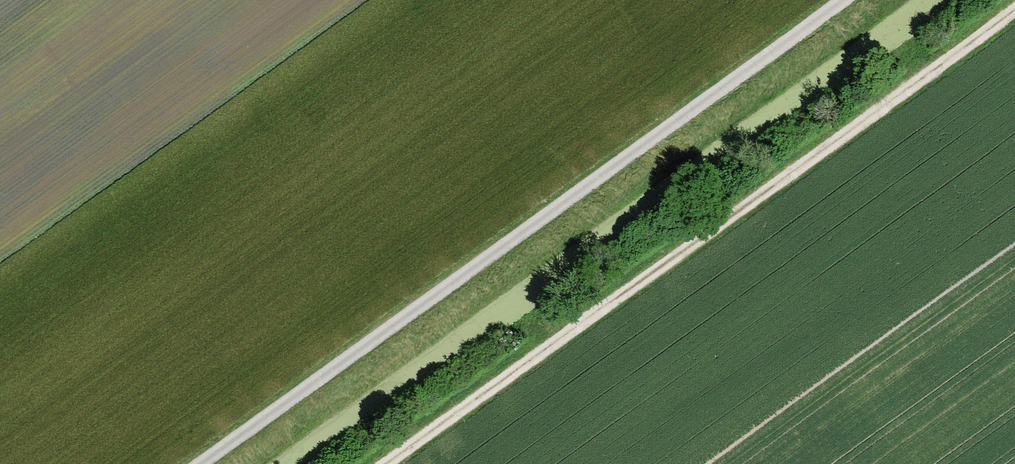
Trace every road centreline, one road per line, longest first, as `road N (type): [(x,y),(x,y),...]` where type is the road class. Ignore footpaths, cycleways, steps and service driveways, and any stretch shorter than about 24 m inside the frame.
road 1 (track): [(826,0),(199,463)]
road 2 (track): [(381,463),(995,0)]

